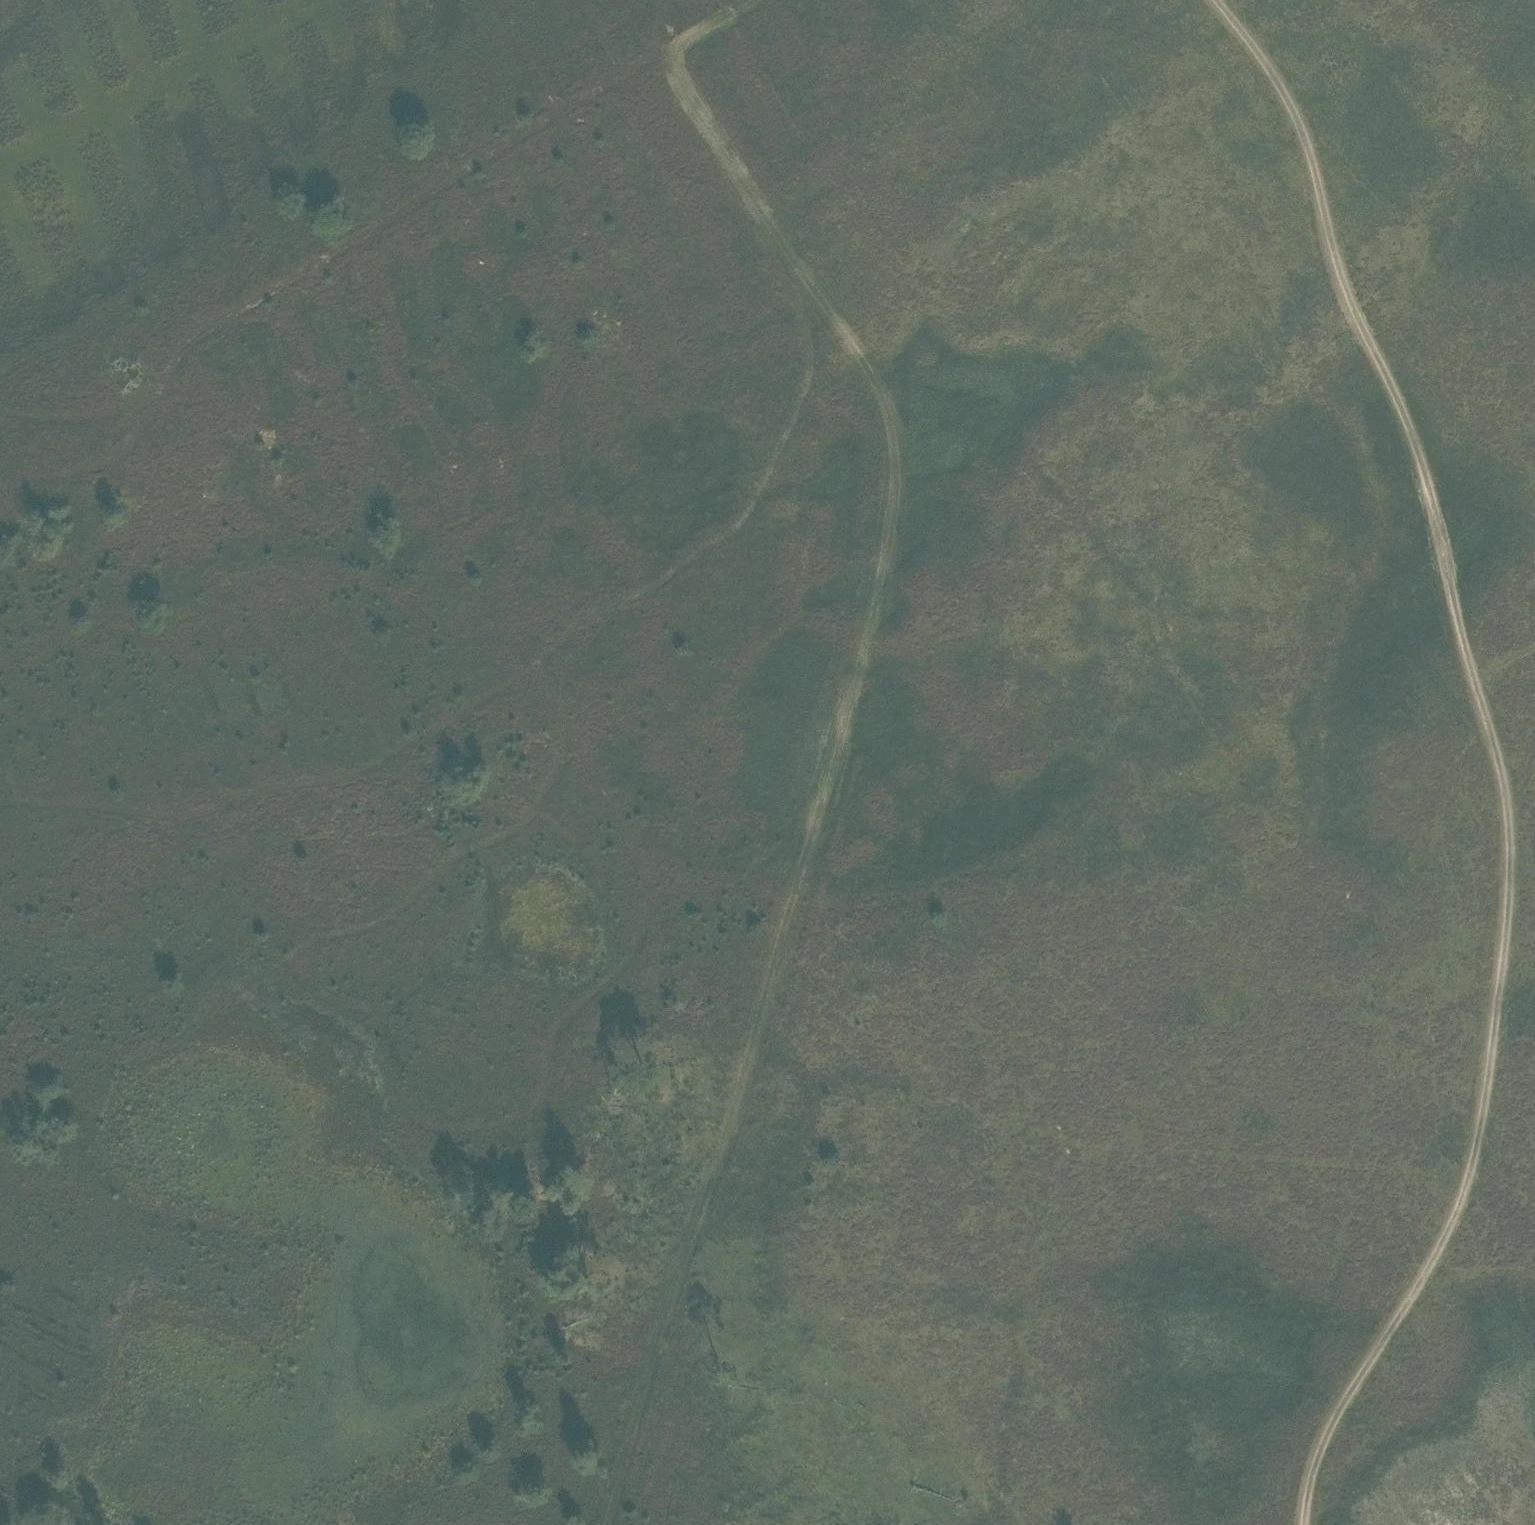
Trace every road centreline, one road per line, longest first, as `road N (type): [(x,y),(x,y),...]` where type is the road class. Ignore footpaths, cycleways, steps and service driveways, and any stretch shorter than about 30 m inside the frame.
road 1 (track): [(761,0),(668,52),(889,406),(899,457),(893,512),(888,560),(741,1101),(681,1260),(598,1524)]
road 2 (track): [(1217,0),(1291,105),(1330,241),(1432,494),(1513,837),(1471,1171),(1316,1460),(1307,1524)]

